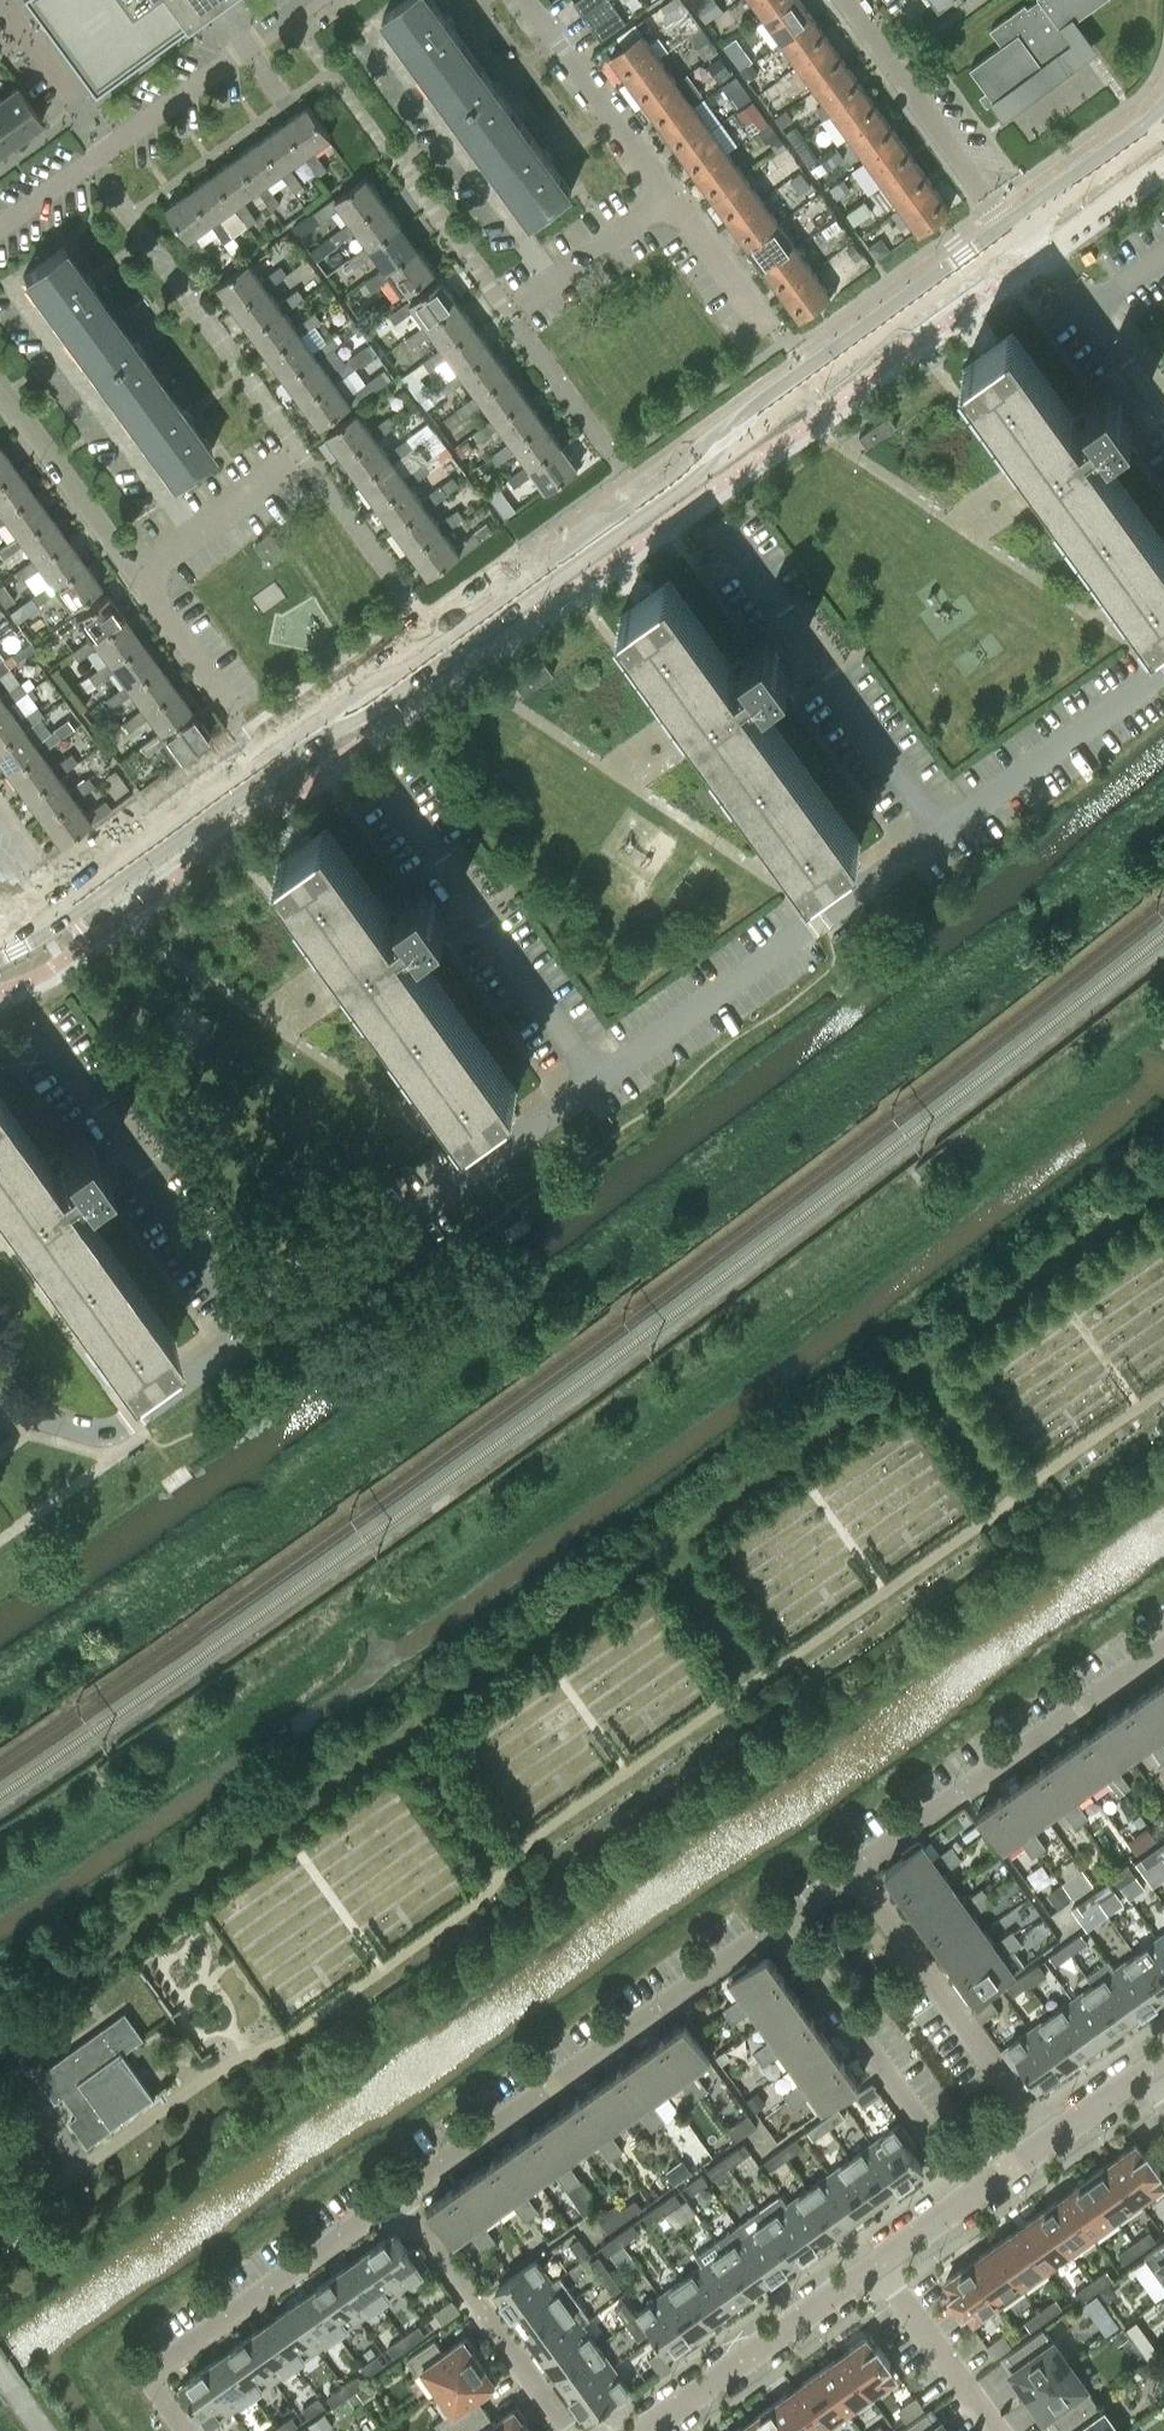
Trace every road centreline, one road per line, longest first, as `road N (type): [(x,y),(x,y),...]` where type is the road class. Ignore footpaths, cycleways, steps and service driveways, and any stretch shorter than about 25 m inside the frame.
road 1 (track): [(0,2031),(1158,1186),(1163,1195)]
road 2 (tertiary): [(69,913),(265,769),(459,641),(1016,229)]
road 3 (residential): [(256,1329),(941,831)]
road 4 (residential): [(400,2201),(780,1924)]
road 5 (residential): [(311,0),(0,228)]
road 6 (residential): [(852,1870),(1163,1650)]
road 7 (residential): [(185,2430),(148,2381),(400,2201)]
road 8 (residential): [(256,1329),(40,1028)]
road 9 (residential): [(941,831),(730,536)]
road 10 (residential): [(1049,2142),(852,1870)]
road 11 (residential): [(973,2198),(780,1924)]
road 12 (residential): [(0,1405),(111,1432),(256,1329)]
road 13 (residential): [(846,0),(993,208),(1016,229)]
road 14 (residential): [(400,2201),(570,2430)]
road 15 (residential): [(644,2430),(876,2265)]
road 16 (residential): [(941,831),(1163,670)]
road 17 (residential): [(670,195),(529,0)]
road 18 (residential): [(1163,416),(1035,240),(1016,229)]
road 19 (residential): [(0,388),(134,574)]
road 20 (residential): [(134,574),(300,450)]
road 21 (residential): [(1000,2430),(876,2265)]
road 22 (residential): [(518,311),(670,195)]
road 23 (tertiary): [(1016,229),(1163,112)]
road 24 (residential): [(134,574),(238,720)]
road 25 (residential): [(773,330),(670,195)]

